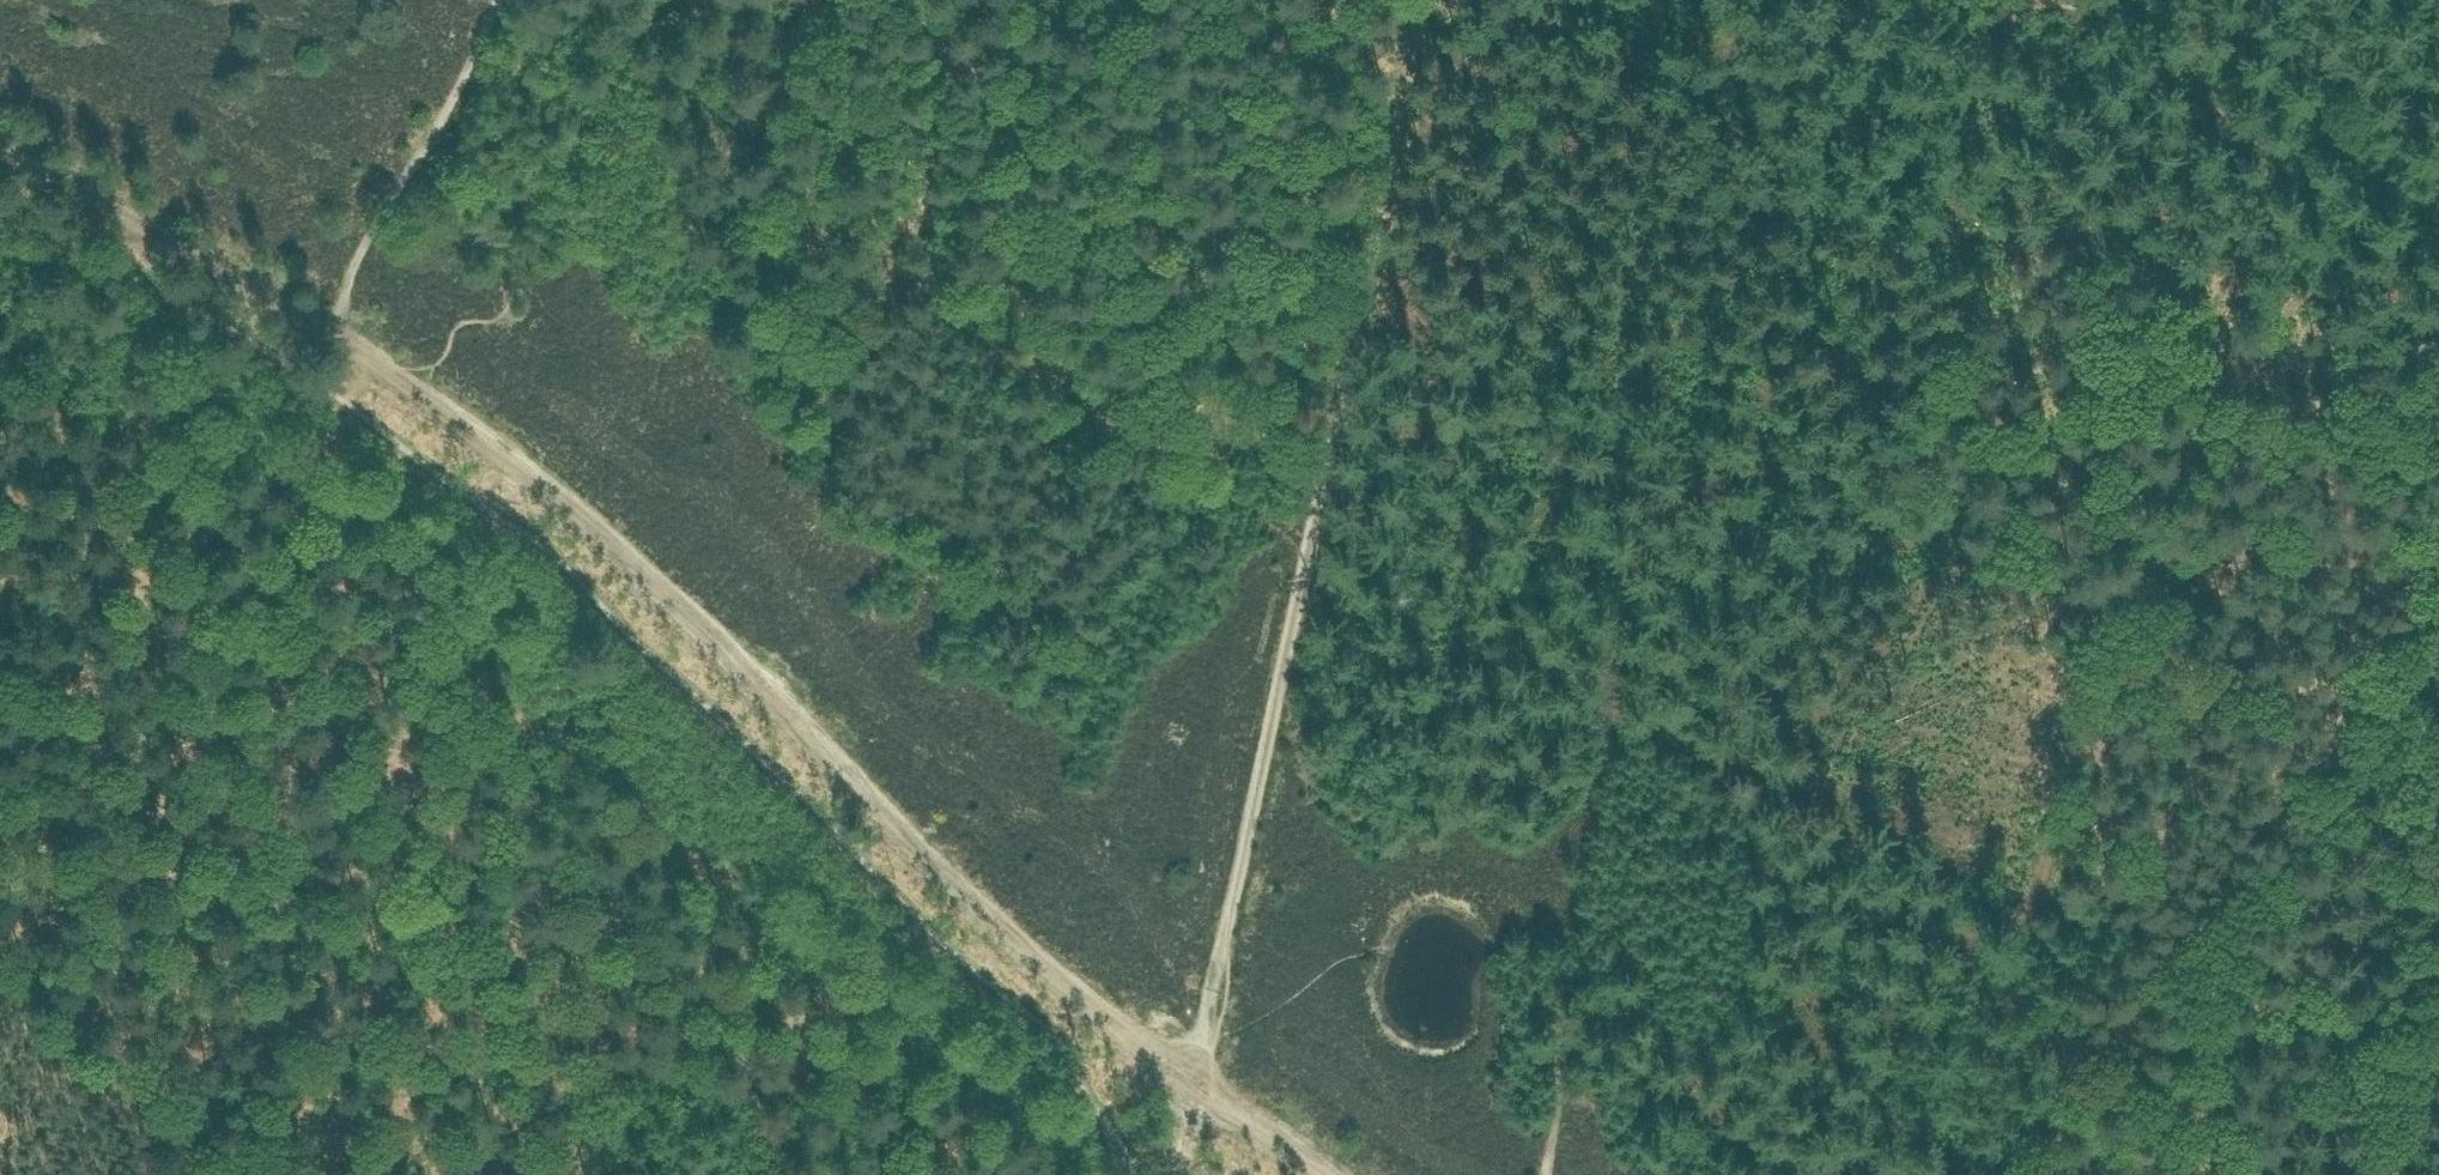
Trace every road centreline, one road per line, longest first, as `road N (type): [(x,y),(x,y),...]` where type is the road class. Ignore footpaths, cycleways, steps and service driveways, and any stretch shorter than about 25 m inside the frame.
road 1 (track): [(1316,1174),(1071,991),(931,865),(636,561),(495,445),(365,360)]
road 2 (track): [(1200,1088),(1321,452)]
road 3 (track): [(1321,452),(1405,0)]
road 4 (track): [(365,360),(207,259),(0,145)]

